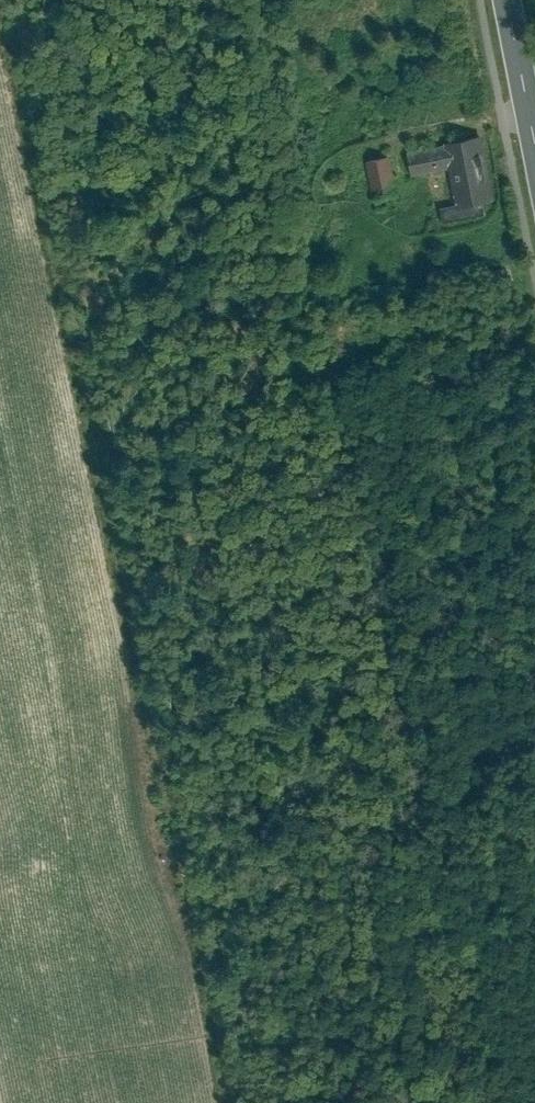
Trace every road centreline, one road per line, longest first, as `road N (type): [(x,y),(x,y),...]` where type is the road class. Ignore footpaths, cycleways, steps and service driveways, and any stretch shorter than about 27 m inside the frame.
road 1 (tertiary): [(534,152),(505,0)]

